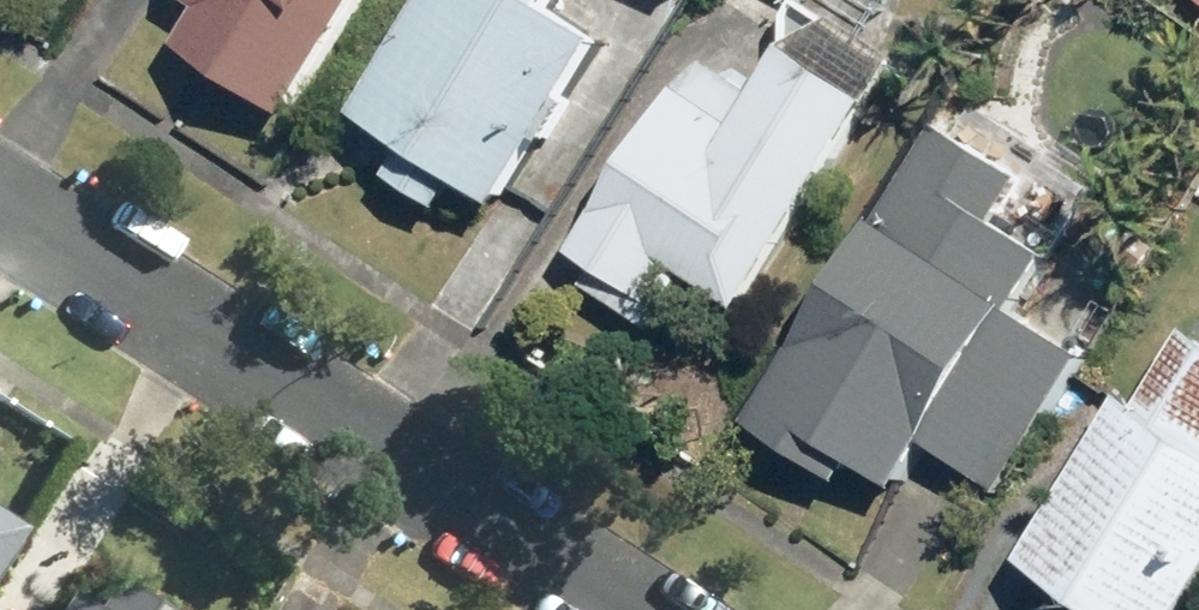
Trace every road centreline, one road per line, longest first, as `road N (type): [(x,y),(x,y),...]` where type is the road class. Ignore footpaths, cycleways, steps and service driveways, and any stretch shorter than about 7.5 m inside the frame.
road 1 (residential): [(626,609),(0,206)]

